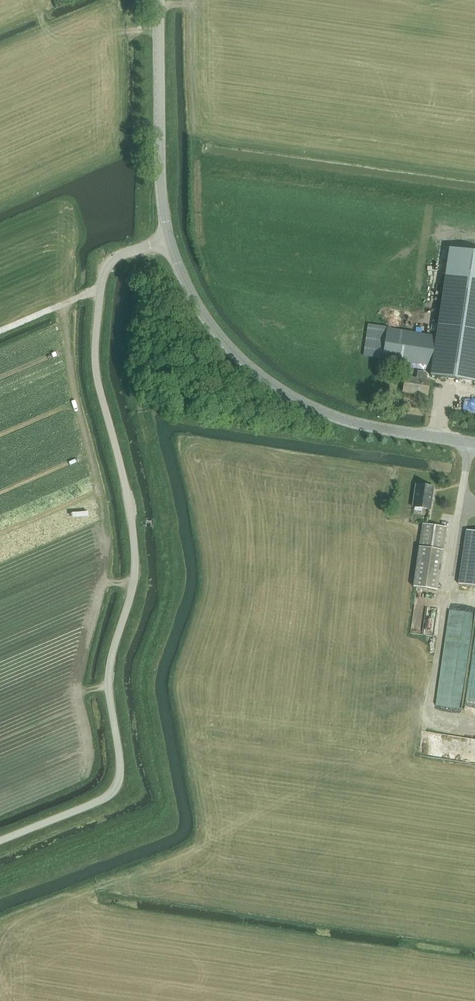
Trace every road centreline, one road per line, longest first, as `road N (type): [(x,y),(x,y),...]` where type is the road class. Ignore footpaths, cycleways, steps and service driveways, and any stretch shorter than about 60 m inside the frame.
road 1 (tertiary): [(474,446),(319,414),(262,382),(215,334),(168,241),(159,0)]

